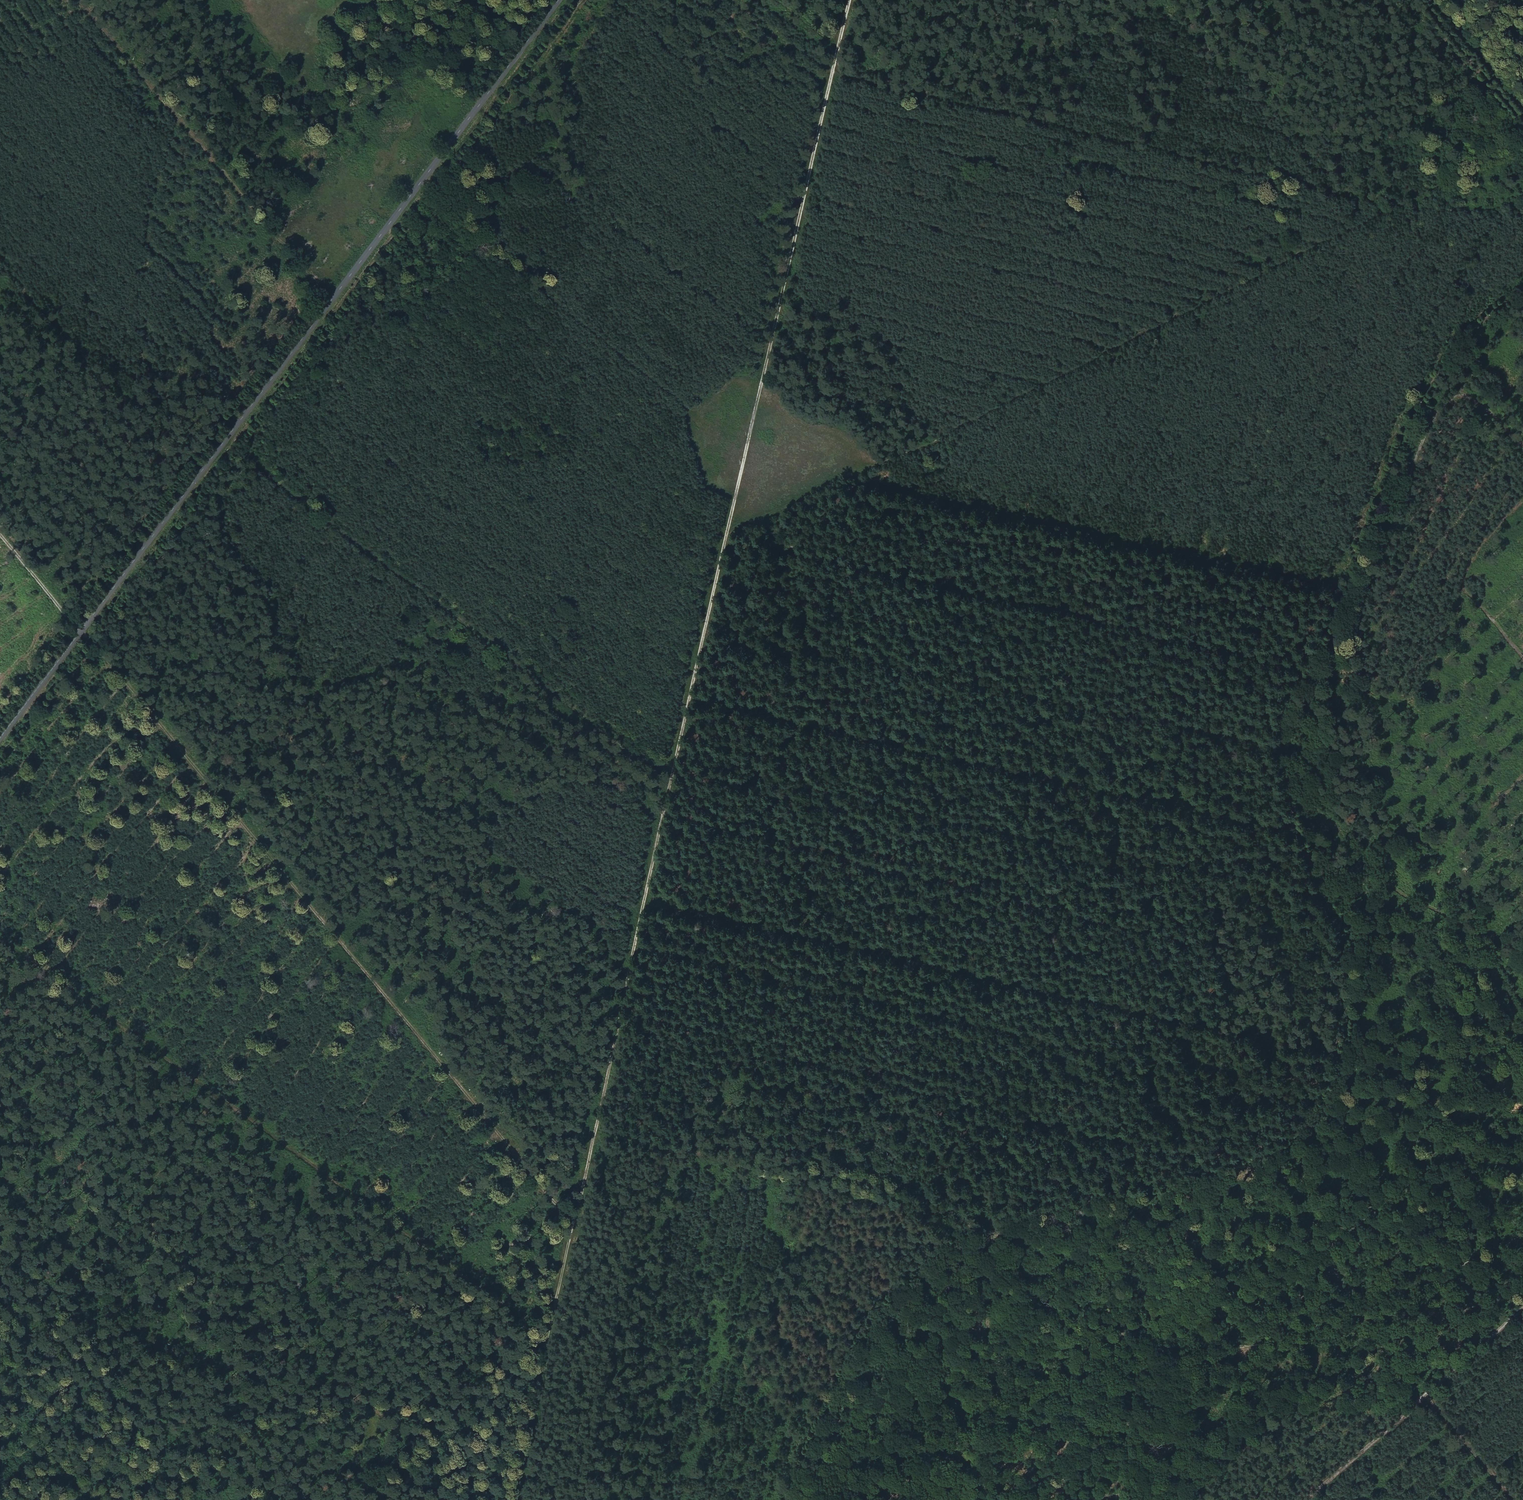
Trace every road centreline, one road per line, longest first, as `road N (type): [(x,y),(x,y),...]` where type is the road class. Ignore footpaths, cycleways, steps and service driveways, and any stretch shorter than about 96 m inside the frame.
road 1 (track): [(580,1203),(646,951),(651,885),(853,0)]
road 2 (tertiary): [(560,0),(0,745)]
road 3 (track): [(0,532),(580,1203)]
road 4 (track): [(987,1221),(900,1278),(832,1365),(772,1499)]
road 5 (track): [(516,1499),(580,1203)]
road 6 (track): [(1307,1499),(1522,1312)]
road 7 (unclassified): [(1522,107),(1432,0)]

